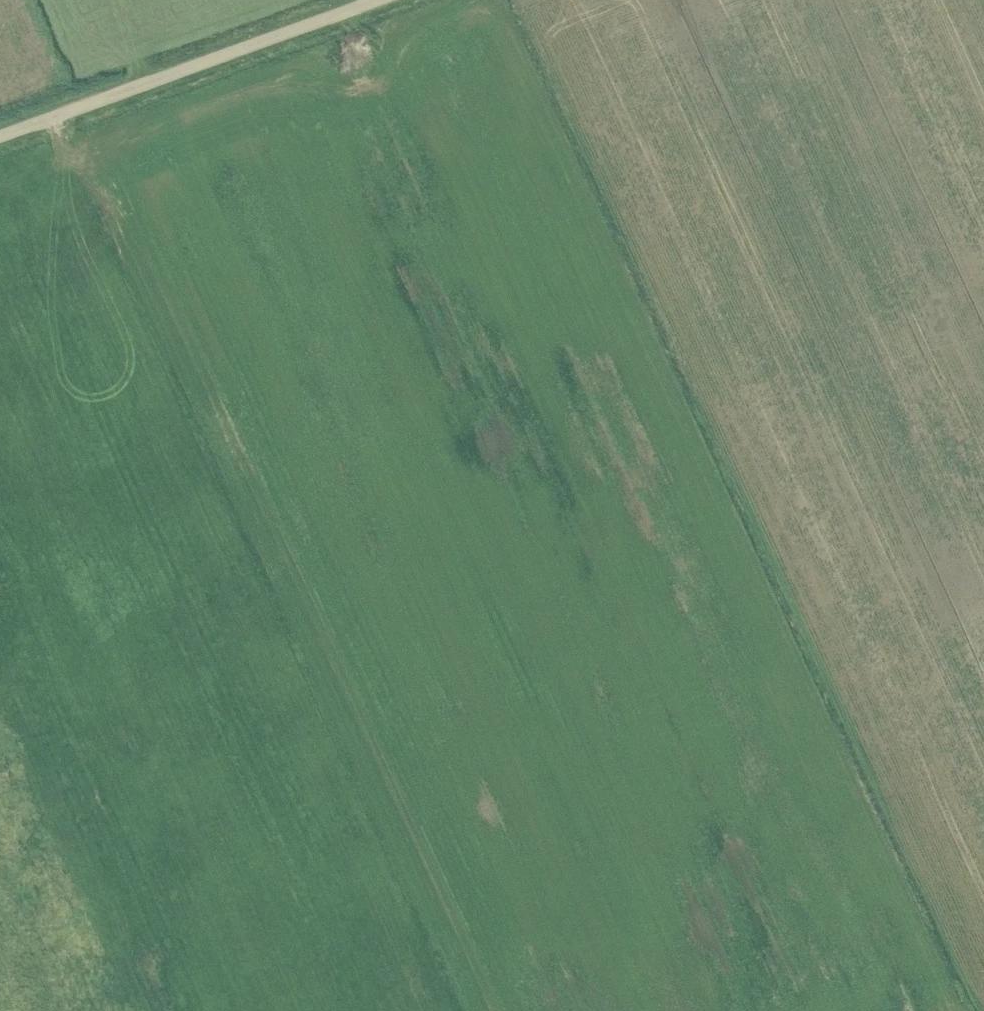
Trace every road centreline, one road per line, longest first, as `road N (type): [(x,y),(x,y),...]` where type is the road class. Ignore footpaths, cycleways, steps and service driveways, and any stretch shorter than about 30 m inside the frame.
road 1 (unclassified): [(0,136),(376,0)]

